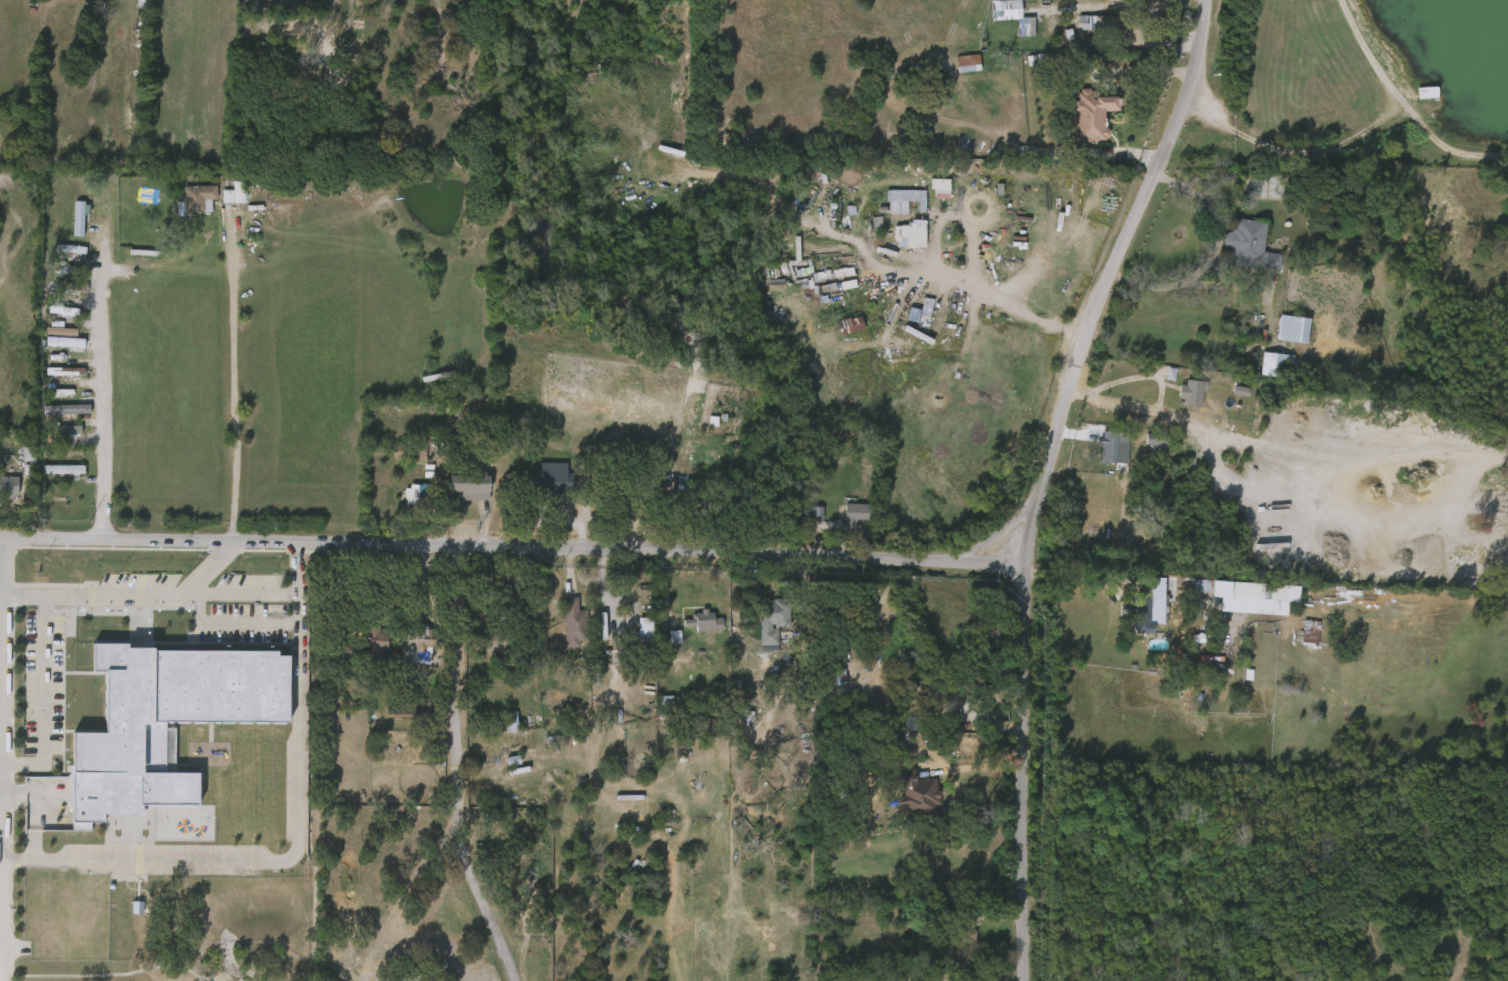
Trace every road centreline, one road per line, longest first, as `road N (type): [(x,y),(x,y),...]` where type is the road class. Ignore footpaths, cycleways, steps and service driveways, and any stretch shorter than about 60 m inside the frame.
road 1 (tertiary): [(0,542),(1026,566)]
road 2 (tertiary): [(1204,0),(1186,95),(1087,320),(1036,505),(1026,566),(1024,980)]
road 3 (residential): [(242,544),(244,230)]

